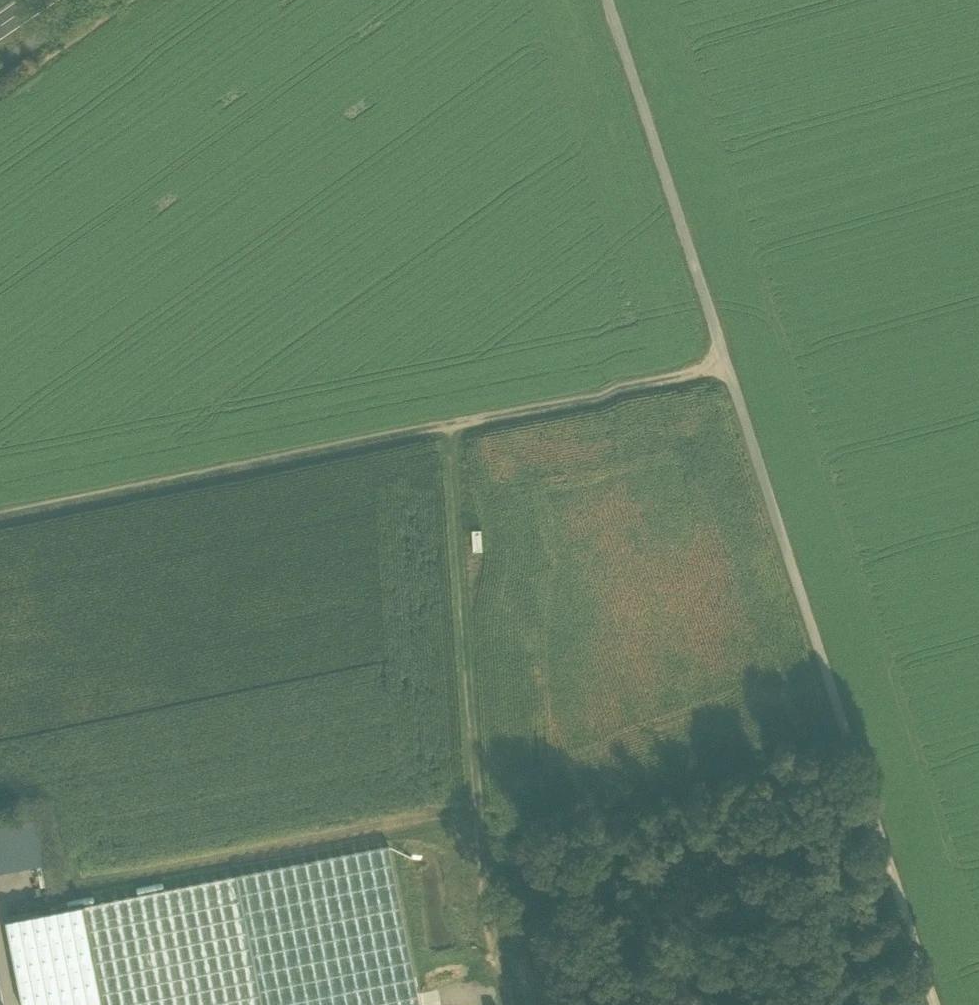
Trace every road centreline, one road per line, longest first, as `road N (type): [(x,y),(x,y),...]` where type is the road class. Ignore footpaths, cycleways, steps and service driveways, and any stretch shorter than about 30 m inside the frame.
road 1 (track): [(608,0),(934,1004)]
road 2 (track): [(727,366),(0,509)]
road 3 (track): [(450,420),(500,1004)]

